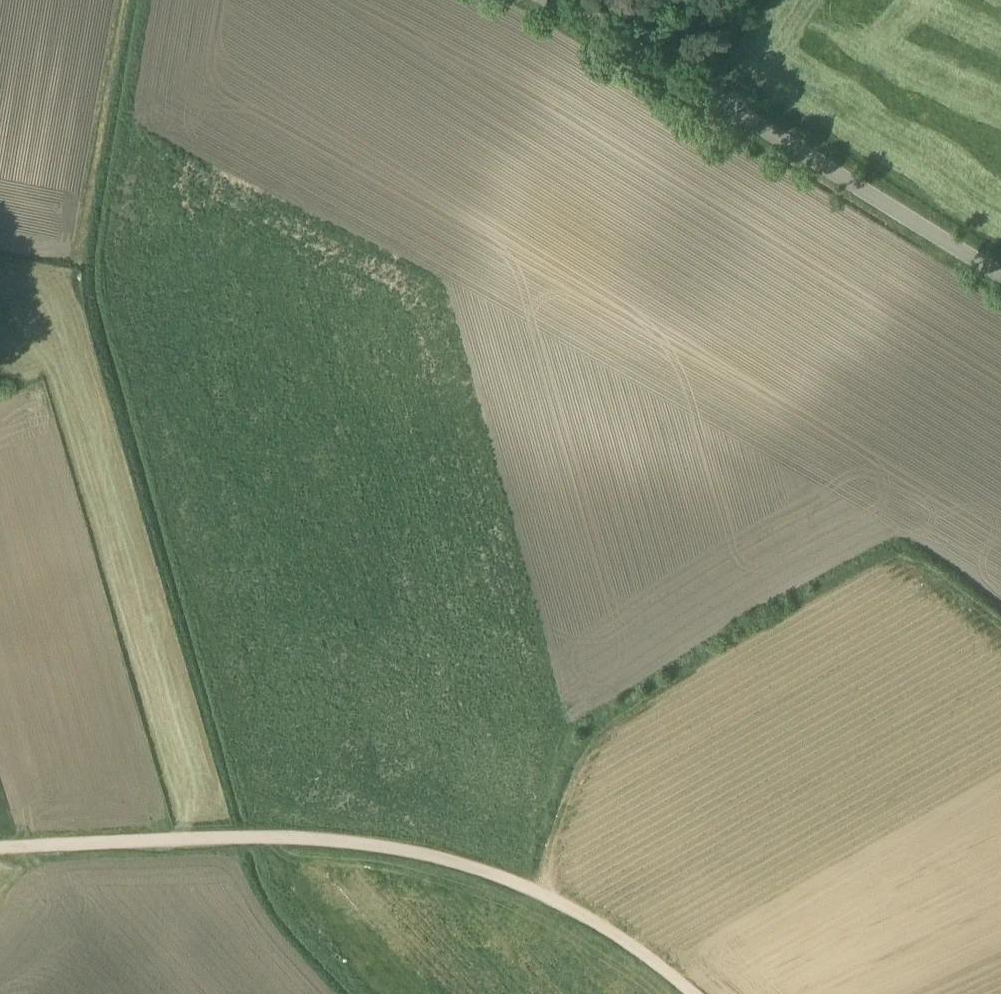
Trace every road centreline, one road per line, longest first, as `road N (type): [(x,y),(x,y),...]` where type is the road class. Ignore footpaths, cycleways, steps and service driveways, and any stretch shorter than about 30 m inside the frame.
road 1 (track): [(697,993),(620,932),(486,861),(346,833),(0,843)]
road 2 (unclassified): [(548,0),(1000,273)]

